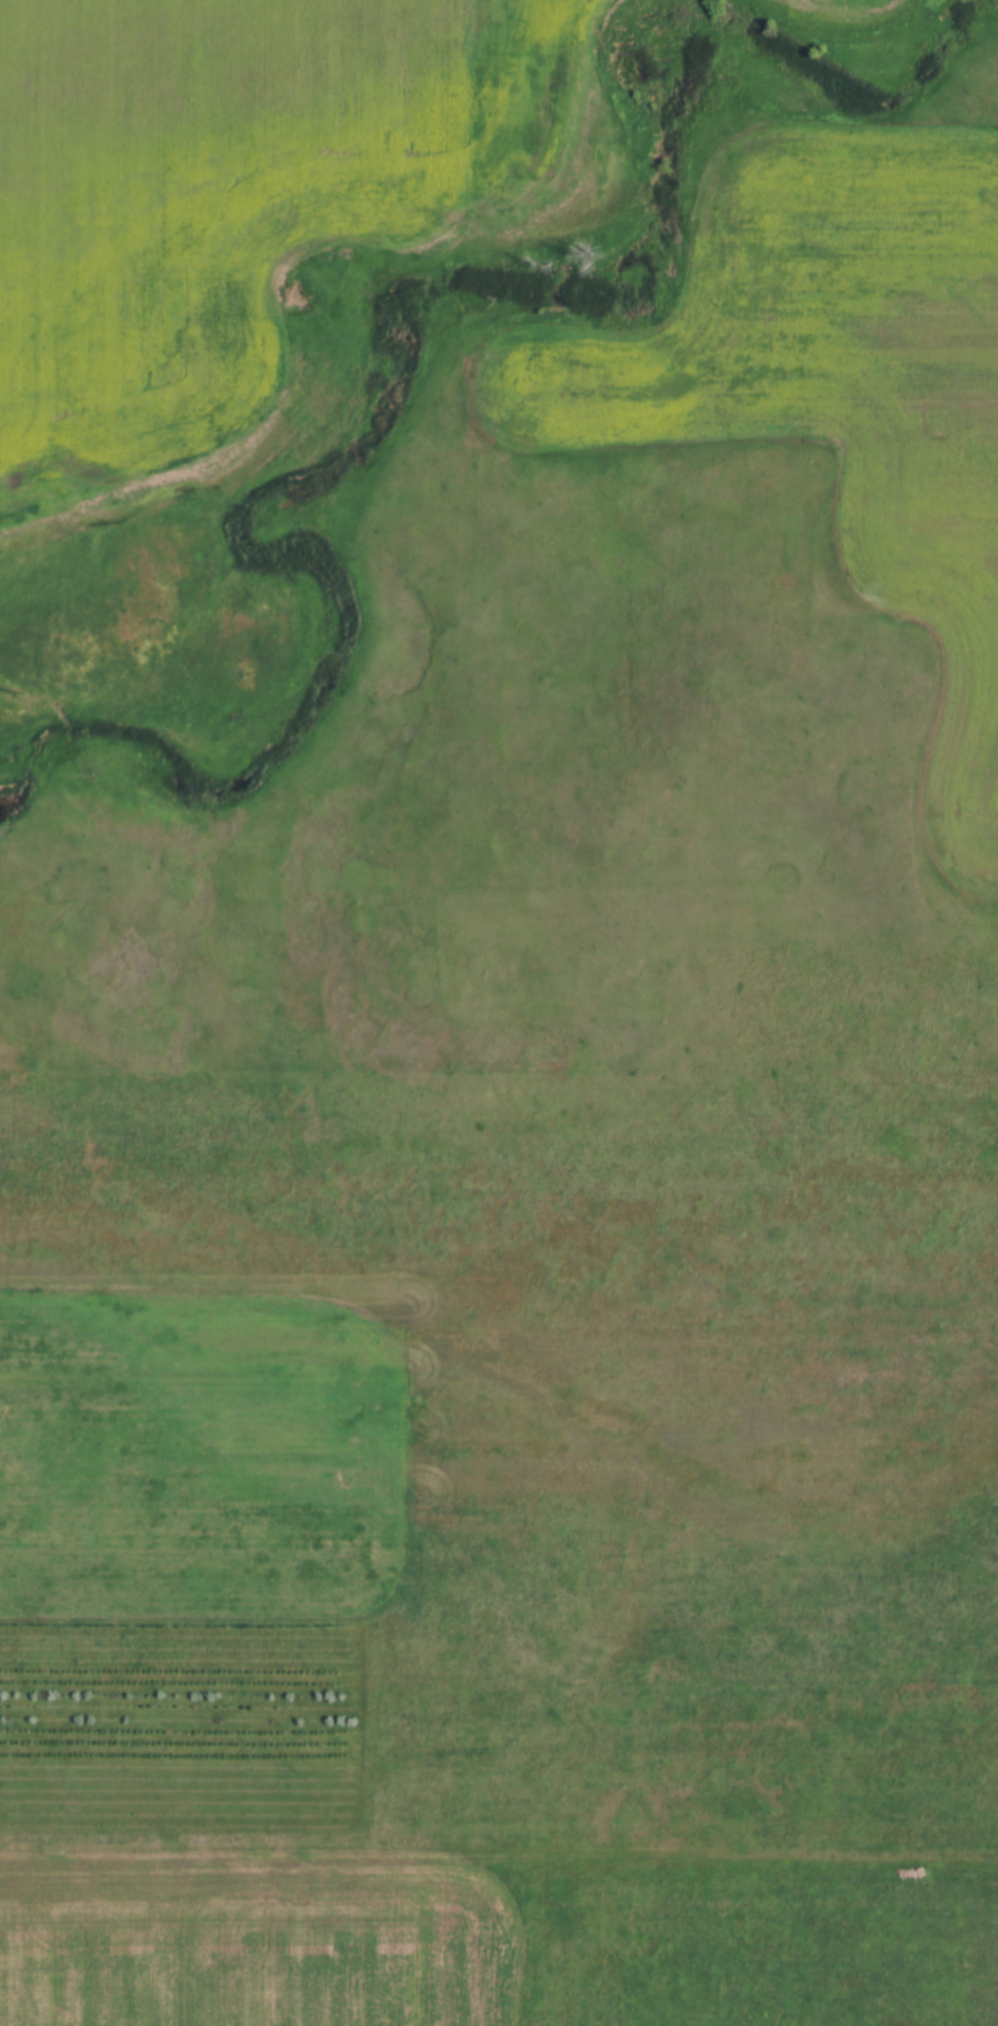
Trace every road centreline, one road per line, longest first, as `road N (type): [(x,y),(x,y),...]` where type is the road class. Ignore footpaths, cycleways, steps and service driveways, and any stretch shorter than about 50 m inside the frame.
road 1 (track): [(997,1860),(0,1858)]

